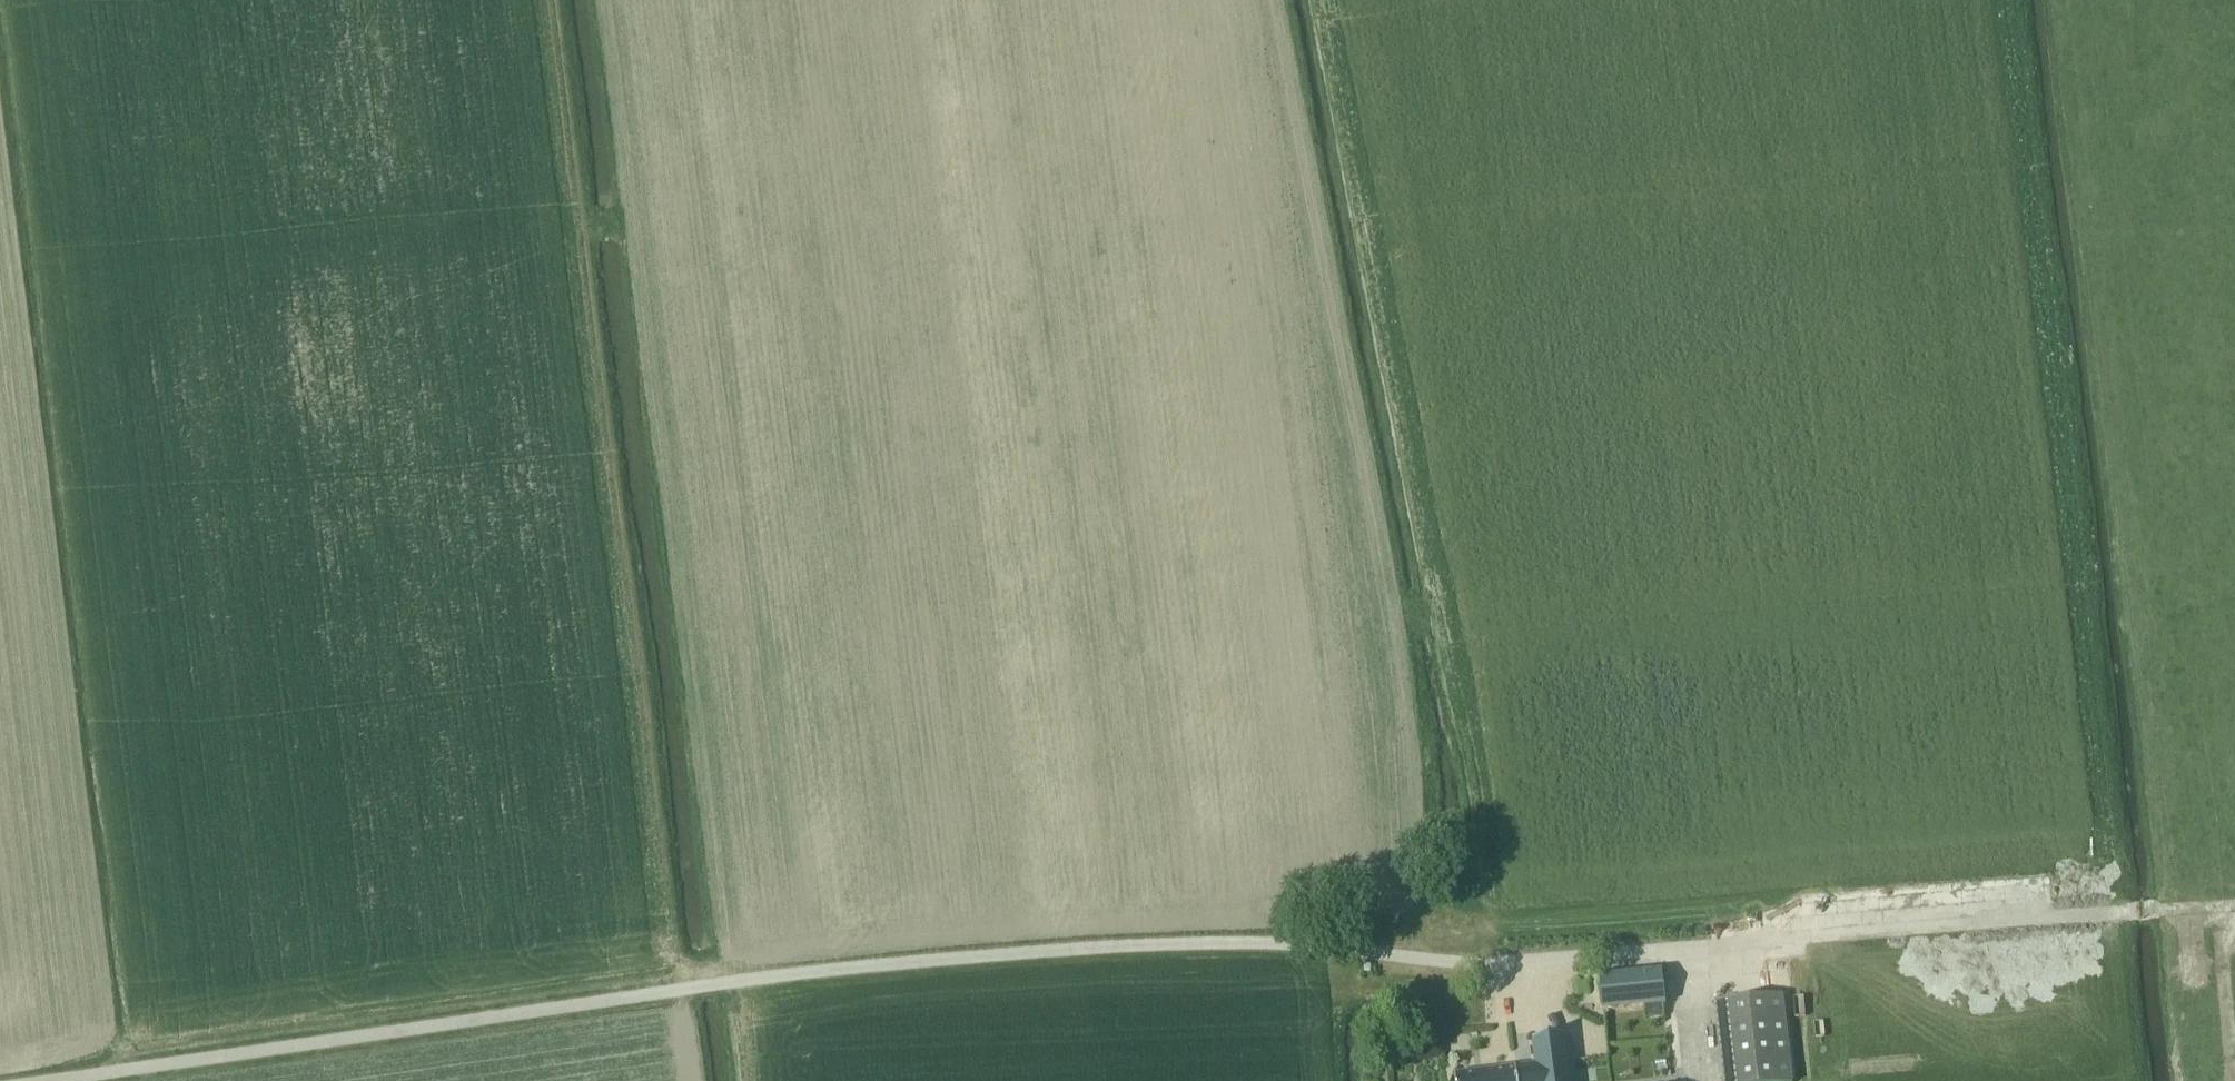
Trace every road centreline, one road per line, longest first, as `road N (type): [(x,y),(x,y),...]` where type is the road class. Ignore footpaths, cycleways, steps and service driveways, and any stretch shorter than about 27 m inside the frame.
road 1 (track): [(2234,905),(1708,947)]
road 2 (track): [(2233,1080),(2218,907)]

